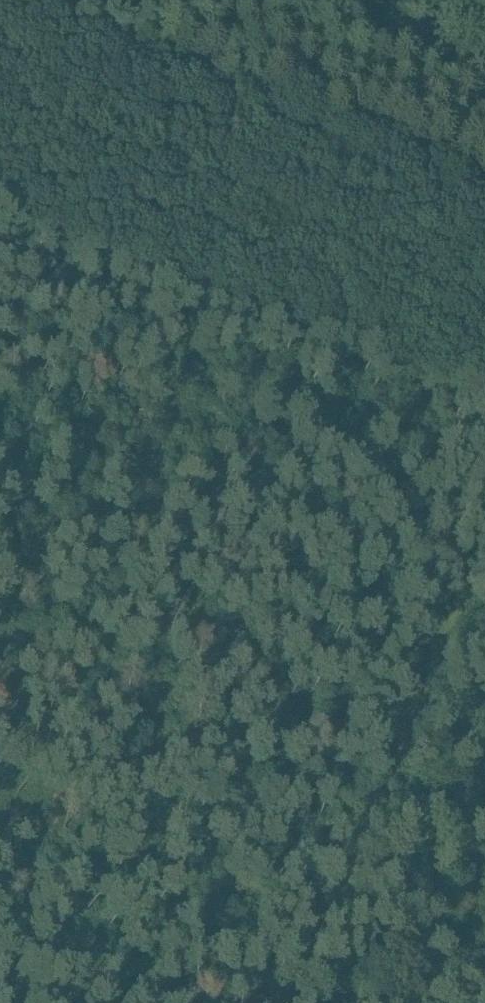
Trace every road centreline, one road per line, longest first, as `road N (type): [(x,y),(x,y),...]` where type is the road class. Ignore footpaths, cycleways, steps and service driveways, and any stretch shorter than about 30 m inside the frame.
road 1 (track): [(295,1002),(484,523)]

